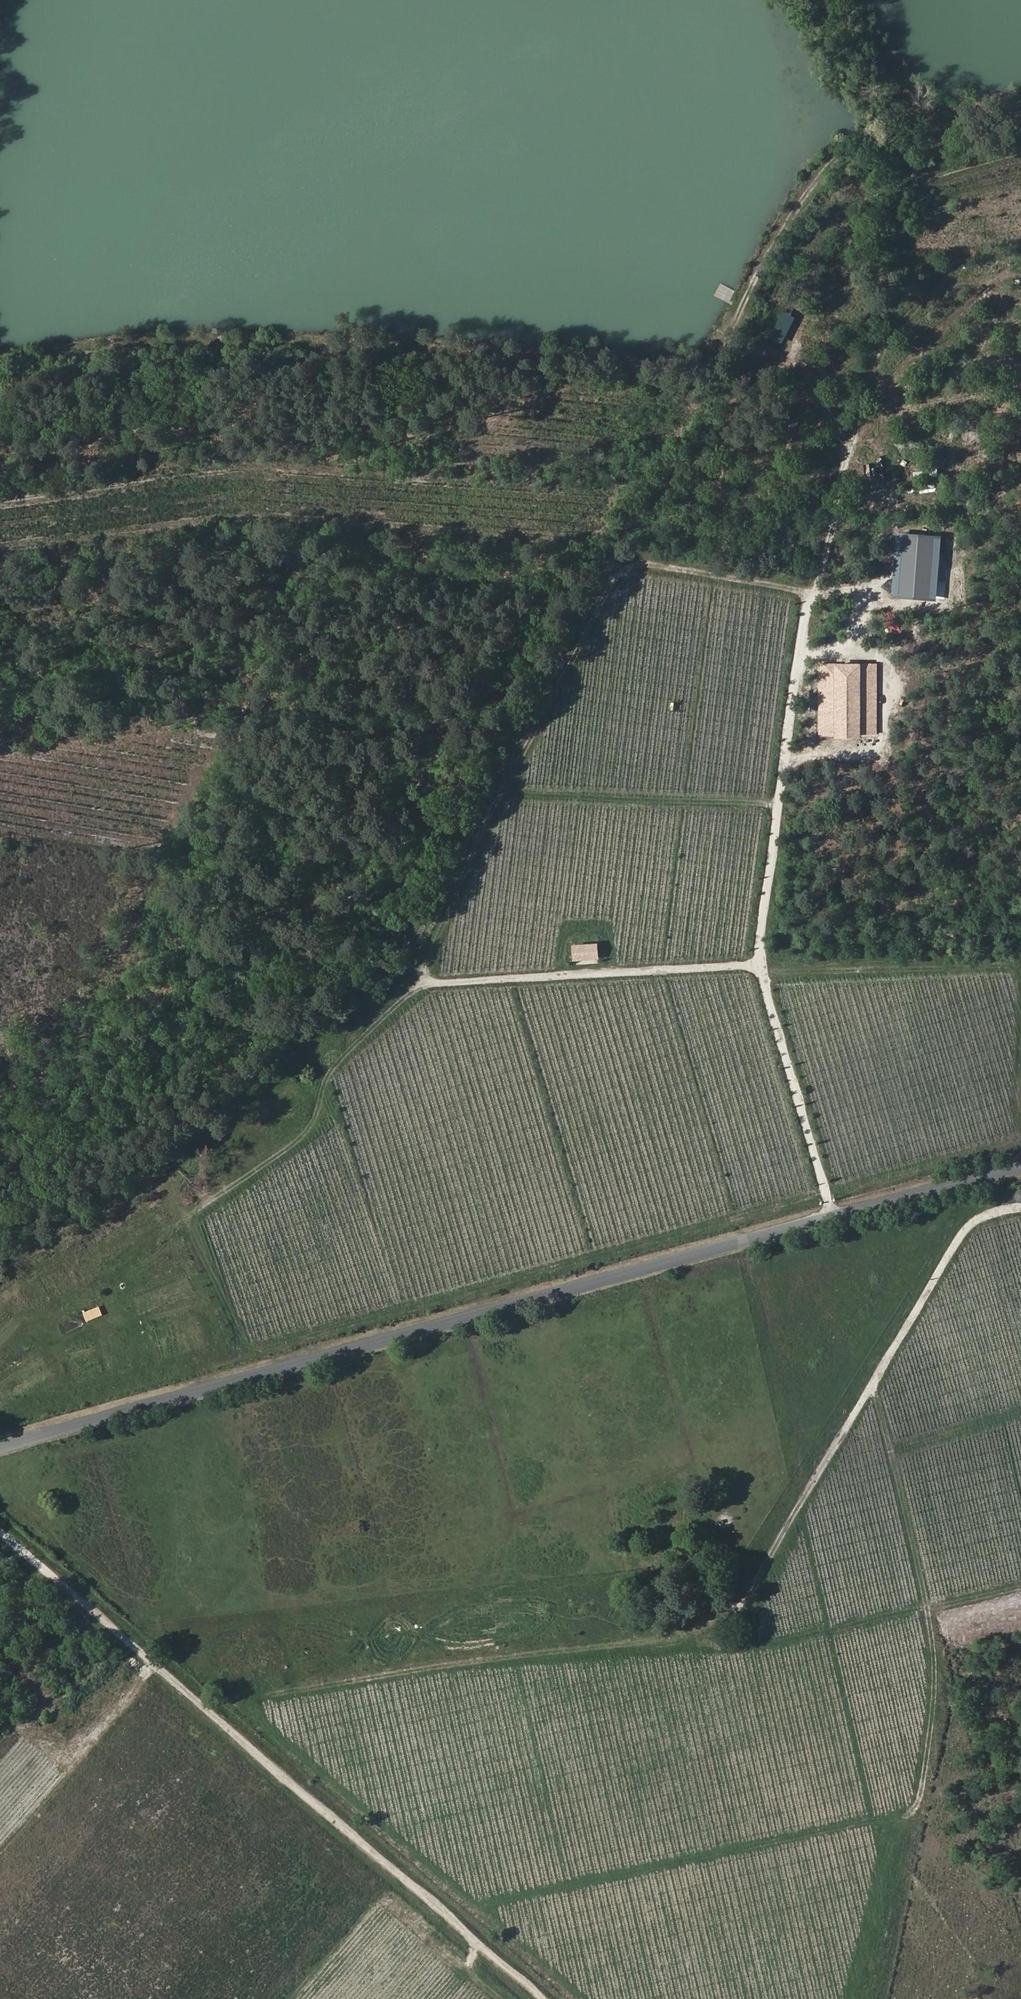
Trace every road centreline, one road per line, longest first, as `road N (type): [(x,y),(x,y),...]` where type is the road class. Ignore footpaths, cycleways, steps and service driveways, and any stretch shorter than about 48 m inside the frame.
road 1 (tertiary): [(0,1471),(1020,1173)]
road 2 (track): [(0,1531),(529,1998)]
road 3 (track): [(808,0),(885,129)]

